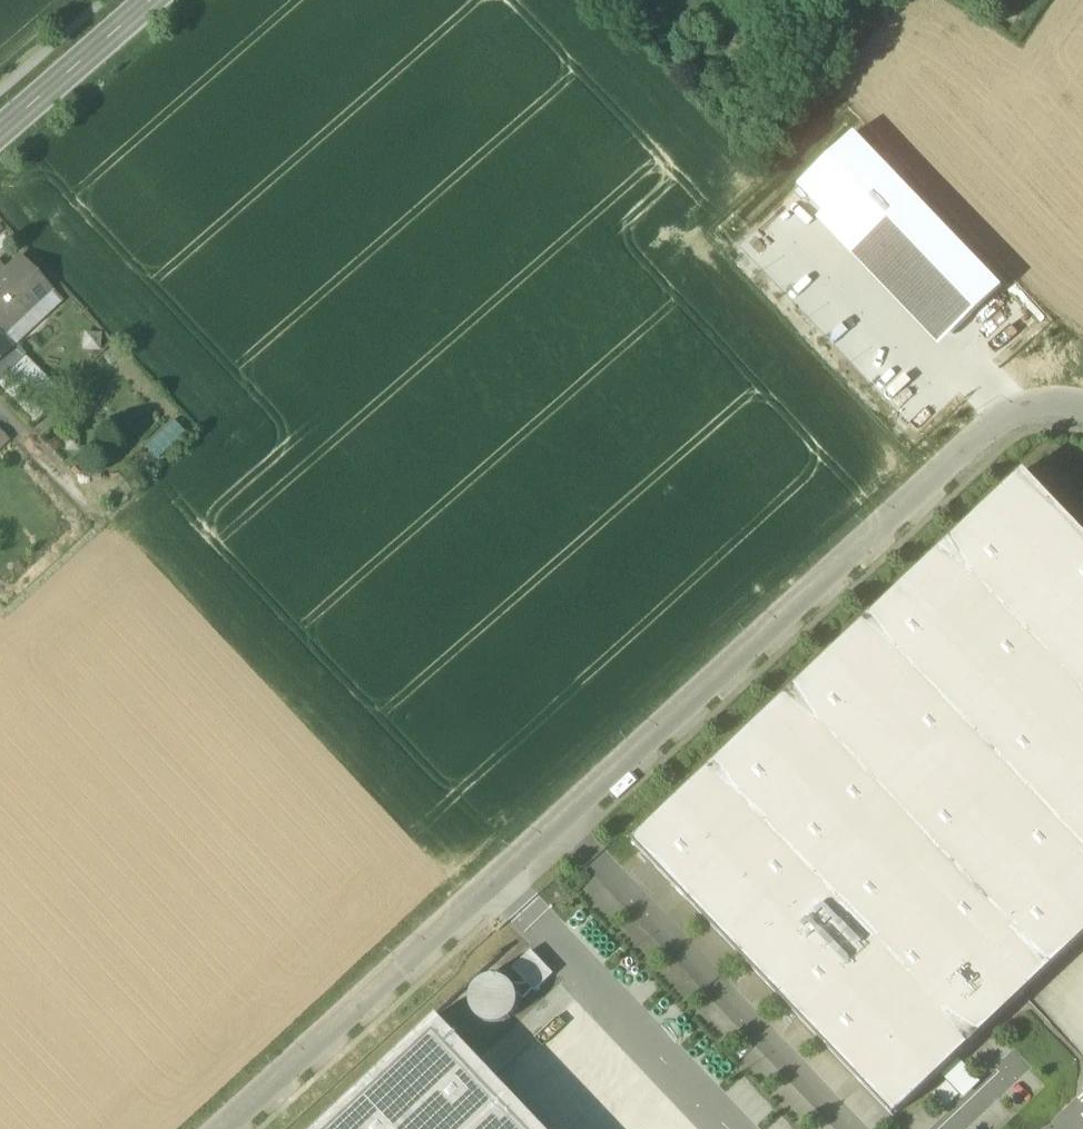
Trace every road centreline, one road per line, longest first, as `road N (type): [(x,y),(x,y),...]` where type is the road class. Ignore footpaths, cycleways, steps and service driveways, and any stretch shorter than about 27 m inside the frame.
road 1 (residential): [(1082,407),(1040,405),(1008,414),(220,1128)]
road 2 (secondary): [(0,131),(151,0)]

